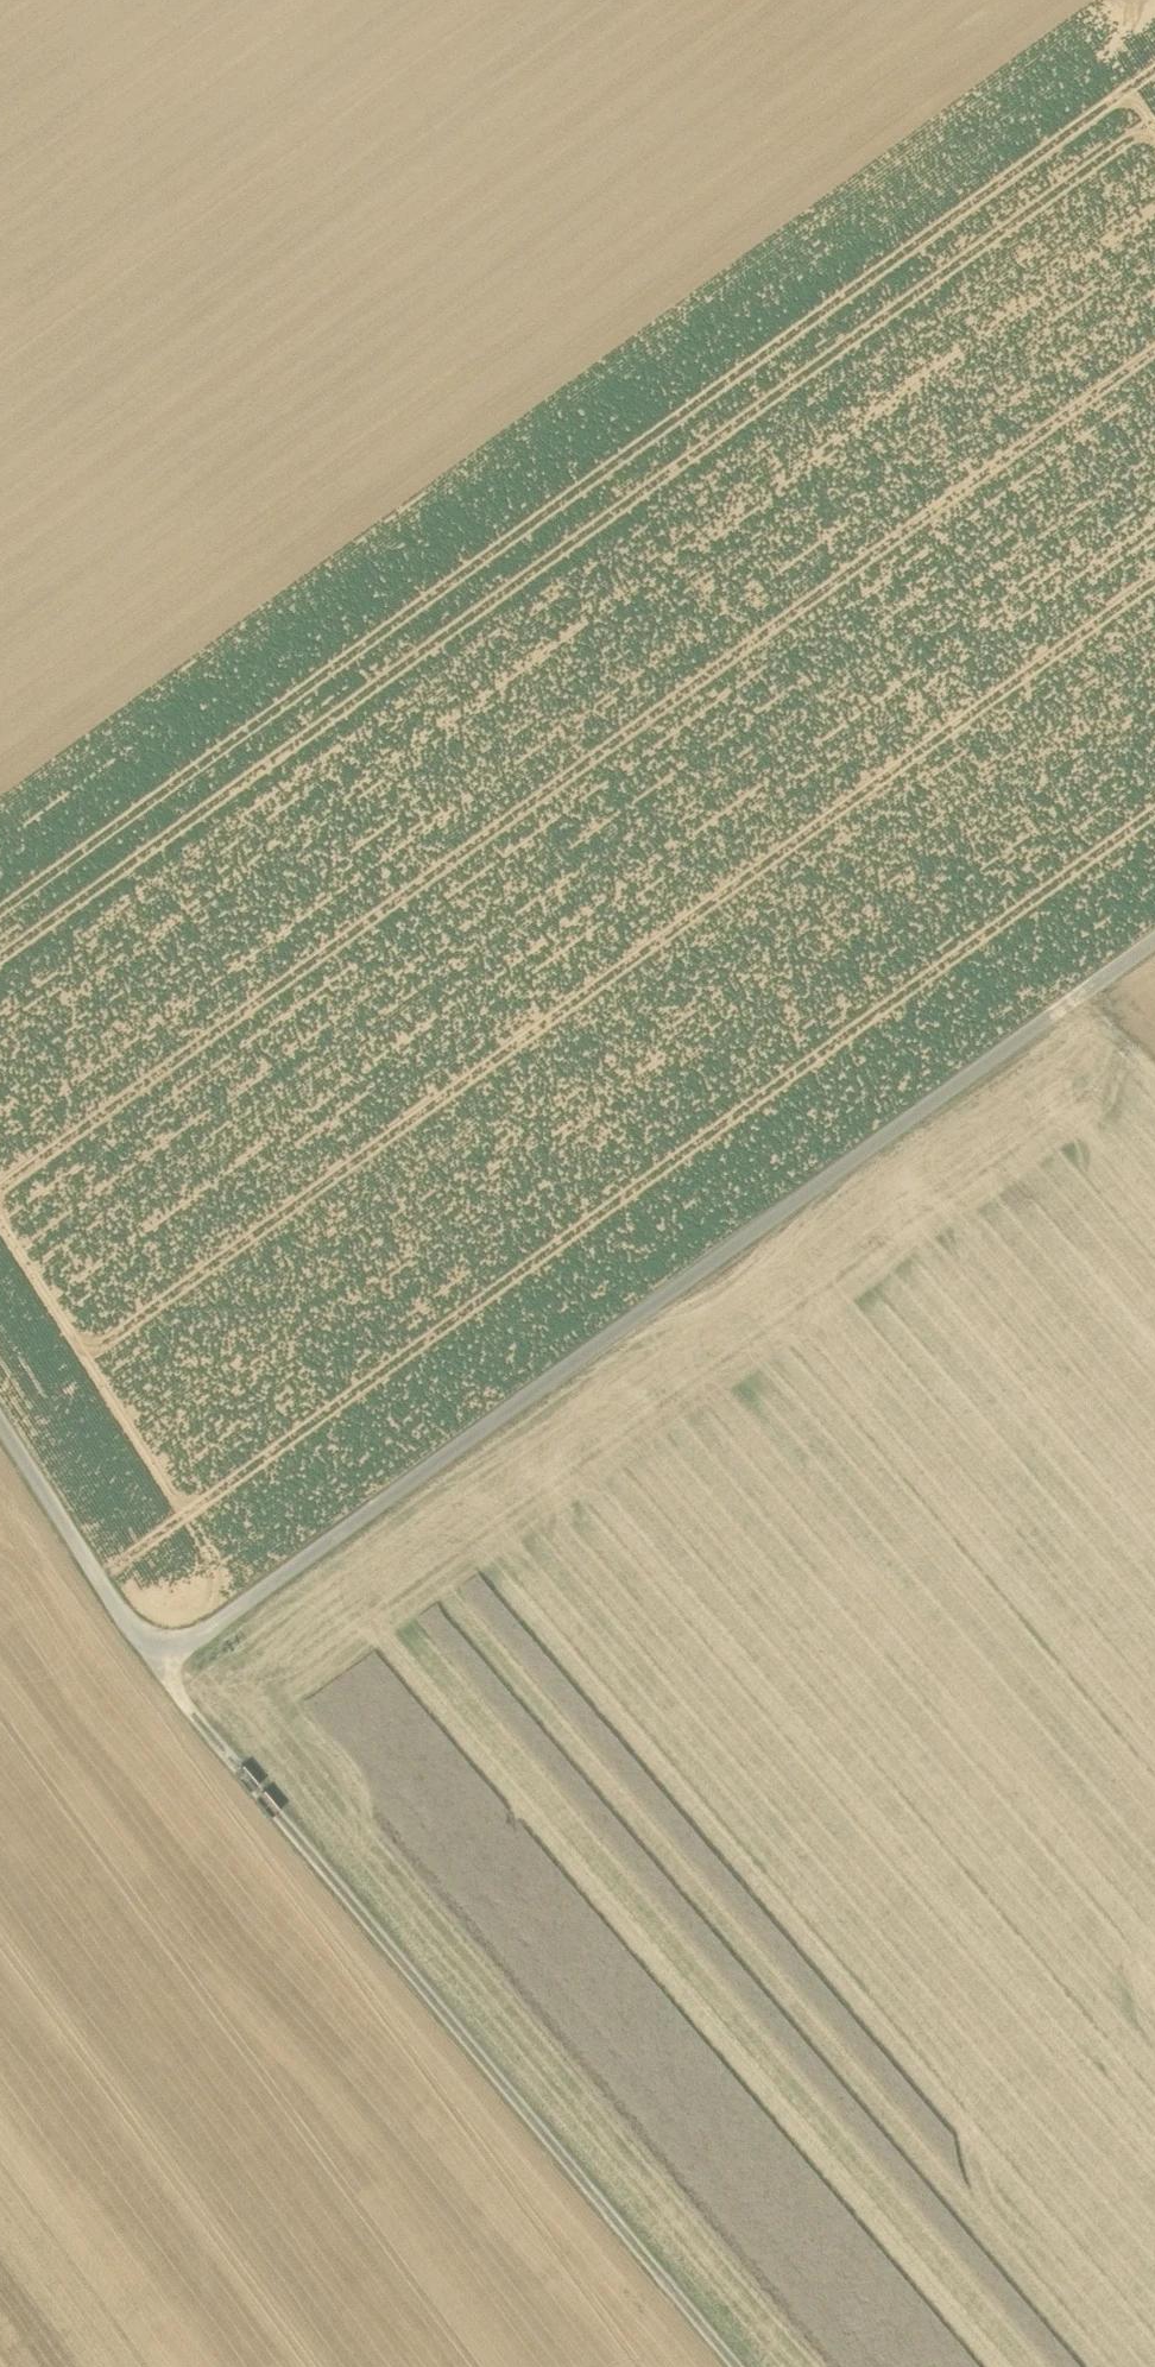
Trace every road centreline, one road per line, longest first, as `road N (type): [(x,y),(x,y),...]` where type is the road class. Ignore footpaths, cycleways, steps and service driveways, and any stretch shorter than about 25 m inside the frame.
road 1 (track): [(1154,941),(158,1670),(0,1422)]
road 2 (track): [(735,2366),(158,1670)]

